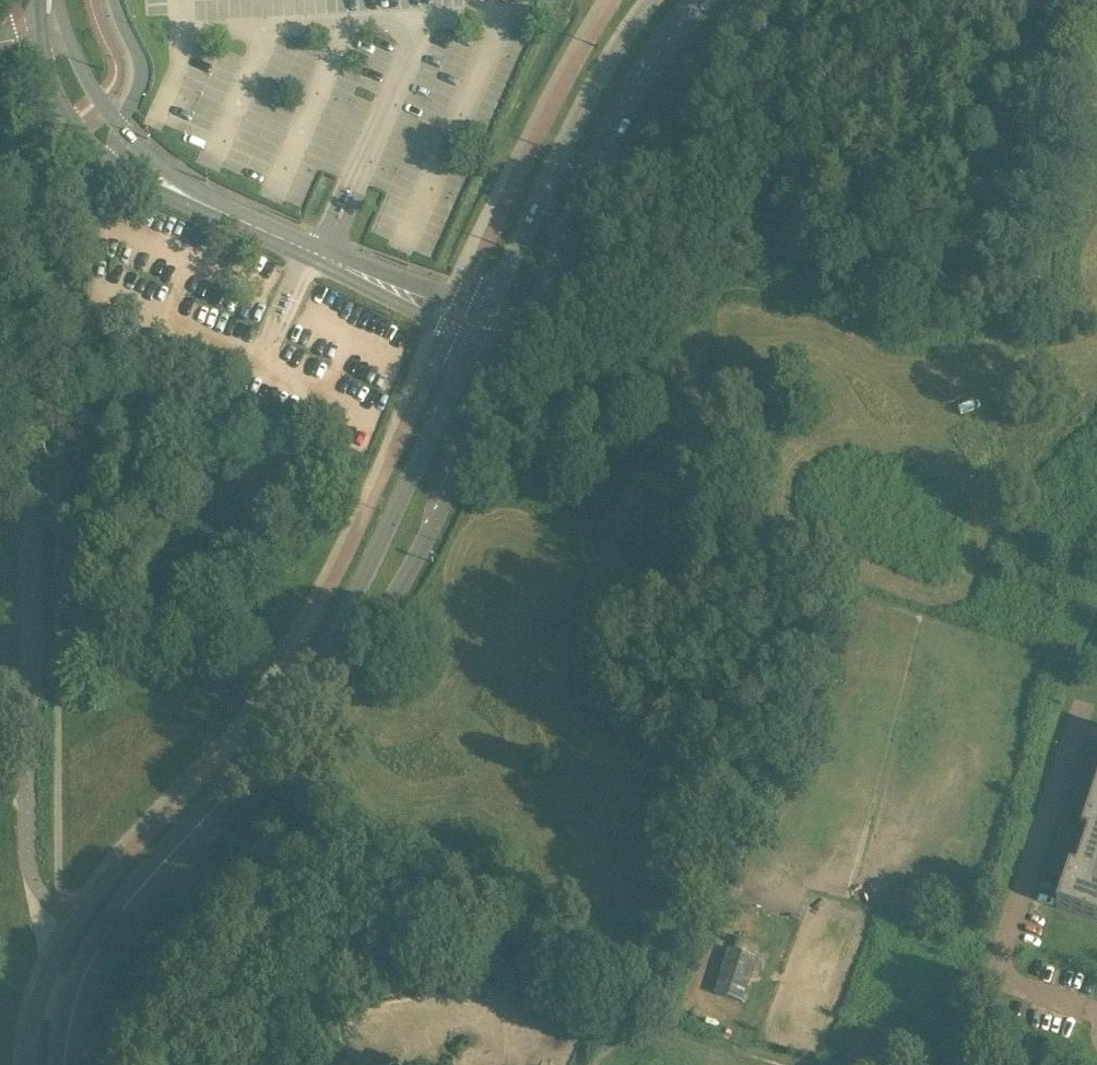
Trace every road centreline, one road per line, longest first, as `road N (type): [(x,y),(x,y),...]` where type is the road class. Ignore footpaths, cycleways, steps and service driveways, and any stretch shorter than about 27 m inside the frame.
road 1 (tertiary): [(65,1064),(74,1000),(105,935),(308,697)]
road 2 (tertiary): [(308,697),(350,658),(404,578),(515,342)]
road 3 (tertiary): [(478,325),(308,697)]
road 4 (tertiary): [(515,342),(635,89),(700,0)]
road 5 (tertiary): [(651,0),(588,97),(478,325)]
road 6 (residential): [(478,325),(193,197)]
road 7 (residential): [(40,38),(54,90),(87,141),(146,186),(193,197)]
road 8 (track): [(601,155),(647,202),(673,320),(711,336)]
road 9 (residential): [(193,197),(121,131),(65,36)]
road 10 (track): [(613,998),(784,1064)]

